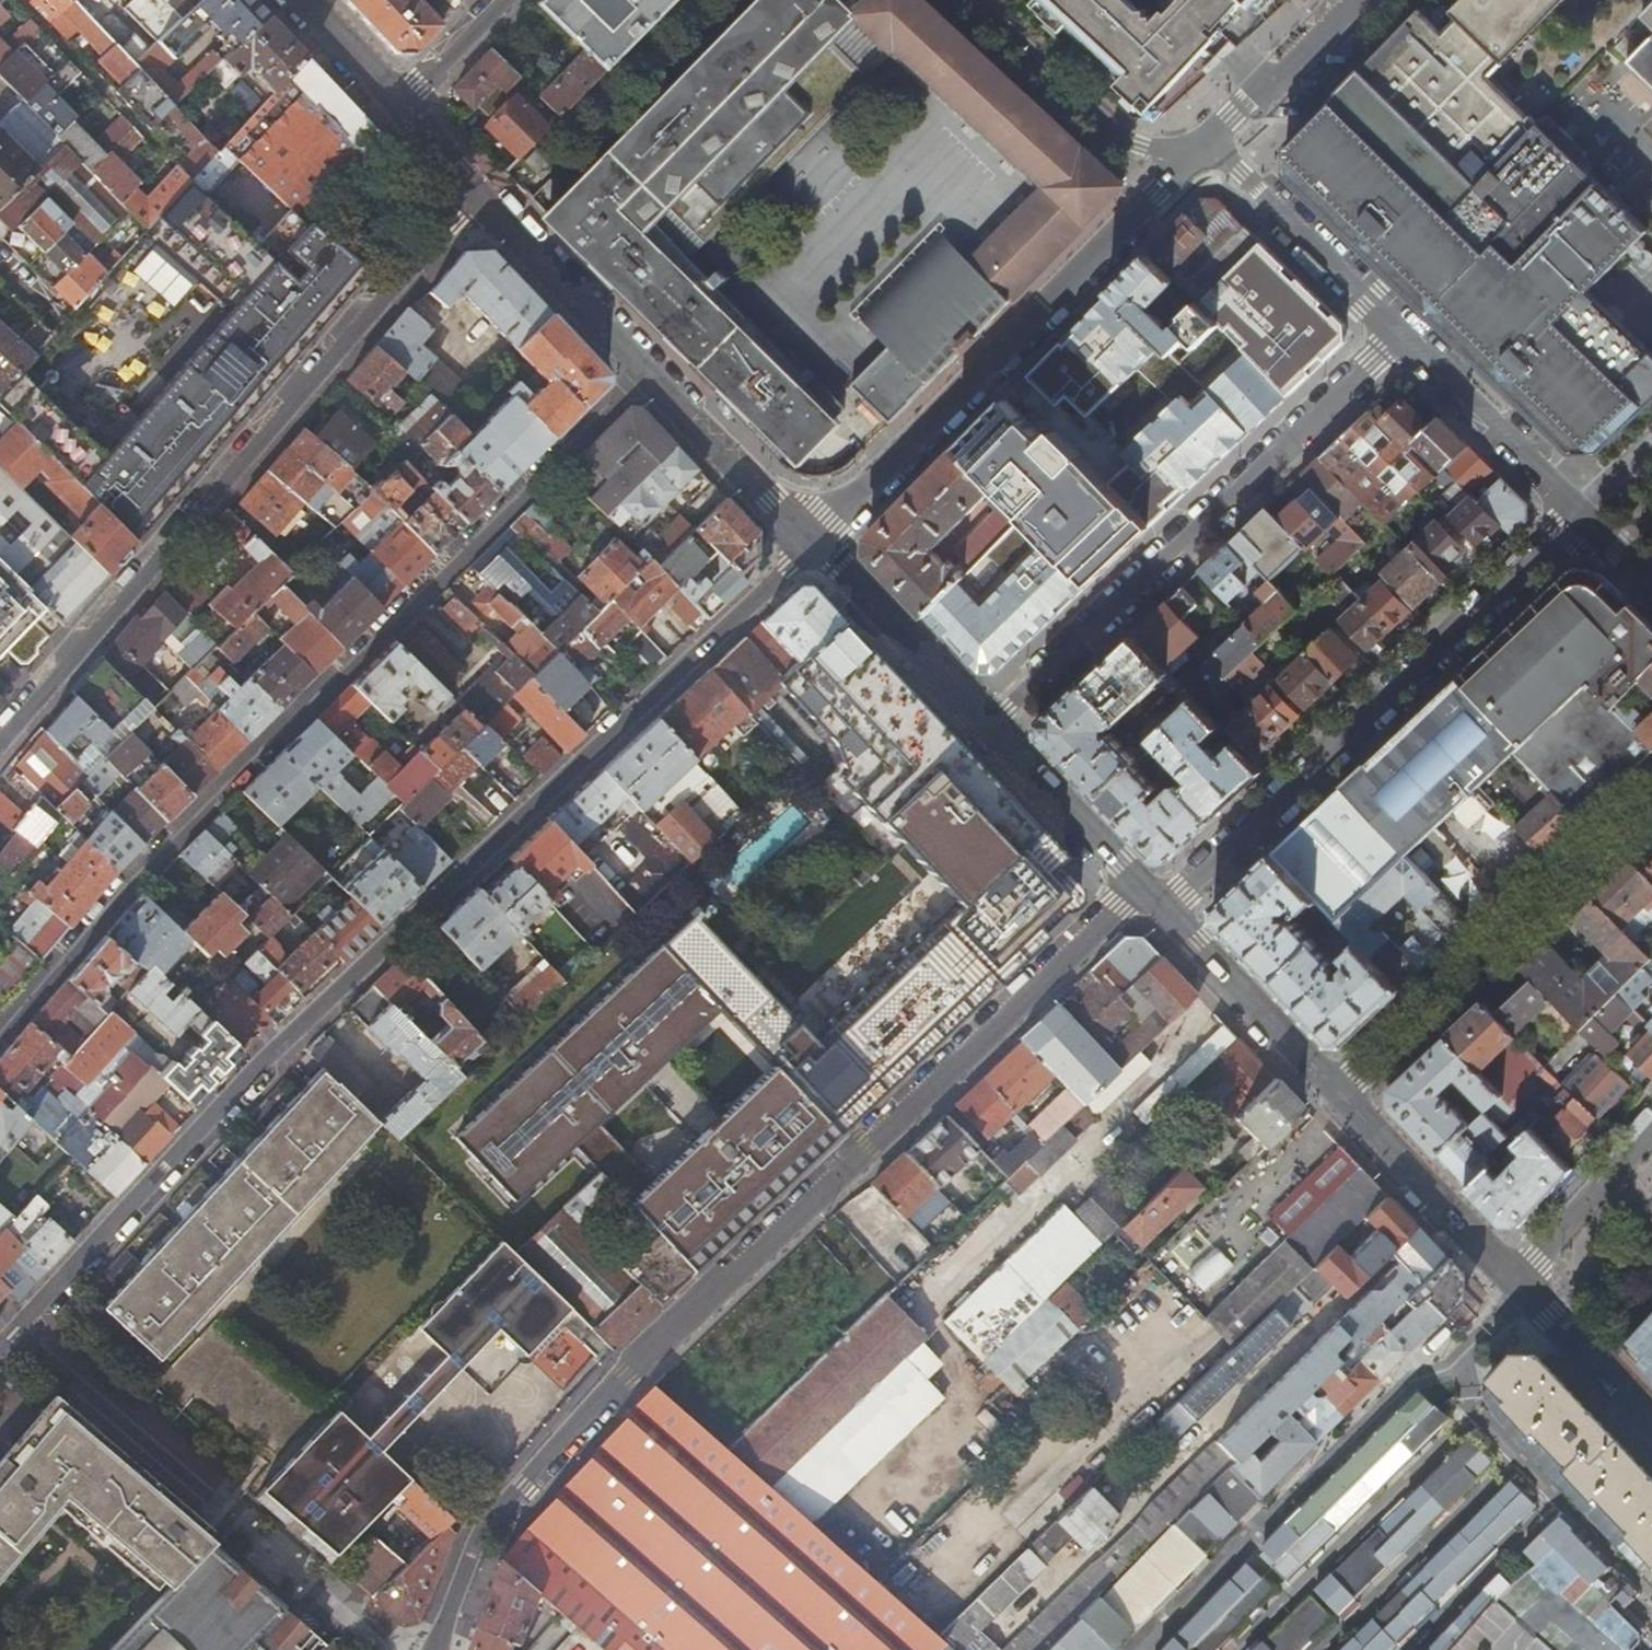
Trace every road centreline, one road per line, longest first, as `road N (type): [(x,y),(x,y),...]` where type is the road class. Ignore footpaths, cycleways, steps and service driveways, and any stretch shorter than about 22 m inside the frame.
road 1 (residential): [(818,545),(406,929),(0,1352)]
road 2 (residential): [(435,1649),(481,1534),(1136,878)]
road 3 (residential): [(645,372),(191,815),(0,1043)]
road 4 (residential): [(0,743),(480,197)]
road 5 (residential): [(1585,504),(1167,911)]
road 6 (residential): [(990,728),(1398,326)]
road 7 (residential): [(1189,158),(818,545)]
road 8 (residential): [(1334,1094),(1651,786)]
road 9 (residential): [(1398,326),(1242,171),(1189,158)]
road 10 (residential): [(1189,158),(1123,137),(974,0)]
road 11 (tertiary): [(1517,1282),(1334,1094)]
road 12 (residential): [(1585,504),(1398,326)]
road 13 (tertiary): [(990,728),(818,545)]
road 14 (tertiary): [(1334,1094),(1167,911)]
road 15 (tertiary): [(818,545),(645,372)]
road 16 (tertiary): [(645,372),(480,197)]
road 17 (residential): [(1345,0),(1189,158)]
road 18 (tertiary): [(1136,878),(990,728)]
road 19 (residential): [(1517,1282),(1651,1137)]
road 20 (tertiary): [(1651,1426),(1517,1282)]
road 21 (residential): [(402,107),(507,0)]
road 22 (tertiary): [(402,107),(303,0)]

